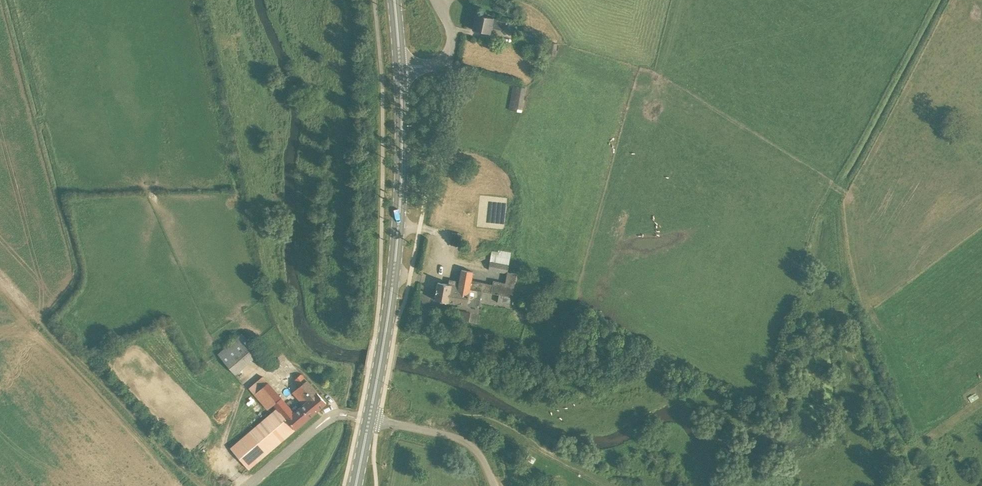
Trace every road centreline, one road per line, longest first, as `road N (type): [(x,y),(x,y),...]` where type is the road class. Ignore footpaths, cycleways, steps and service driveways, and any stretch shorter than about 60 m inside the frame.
road 1 (primary): [(369,421),(396,248),(399,68)]
road 2 (track): [(925,485),(851,313),(838,195)]
road 3 (unclassified): [(493,485),(472,445),(369,421)]
road 4 (unclassified): [(250,485),(332,416),(369,421)]

